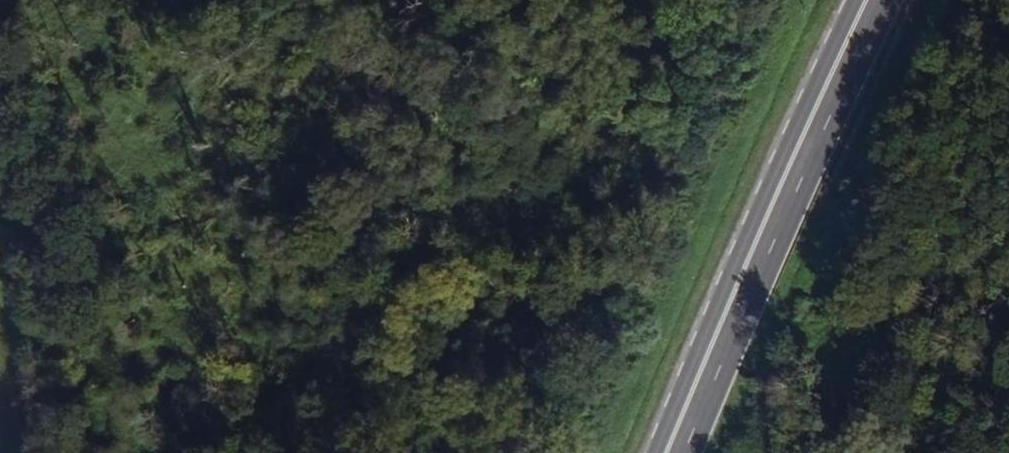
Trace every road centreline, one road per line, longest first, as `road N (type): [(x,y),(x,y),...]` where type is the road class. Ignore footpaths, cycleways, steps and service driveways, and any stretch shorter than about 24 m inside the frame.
road 1 (primary): [(676,452),(875,0)]

